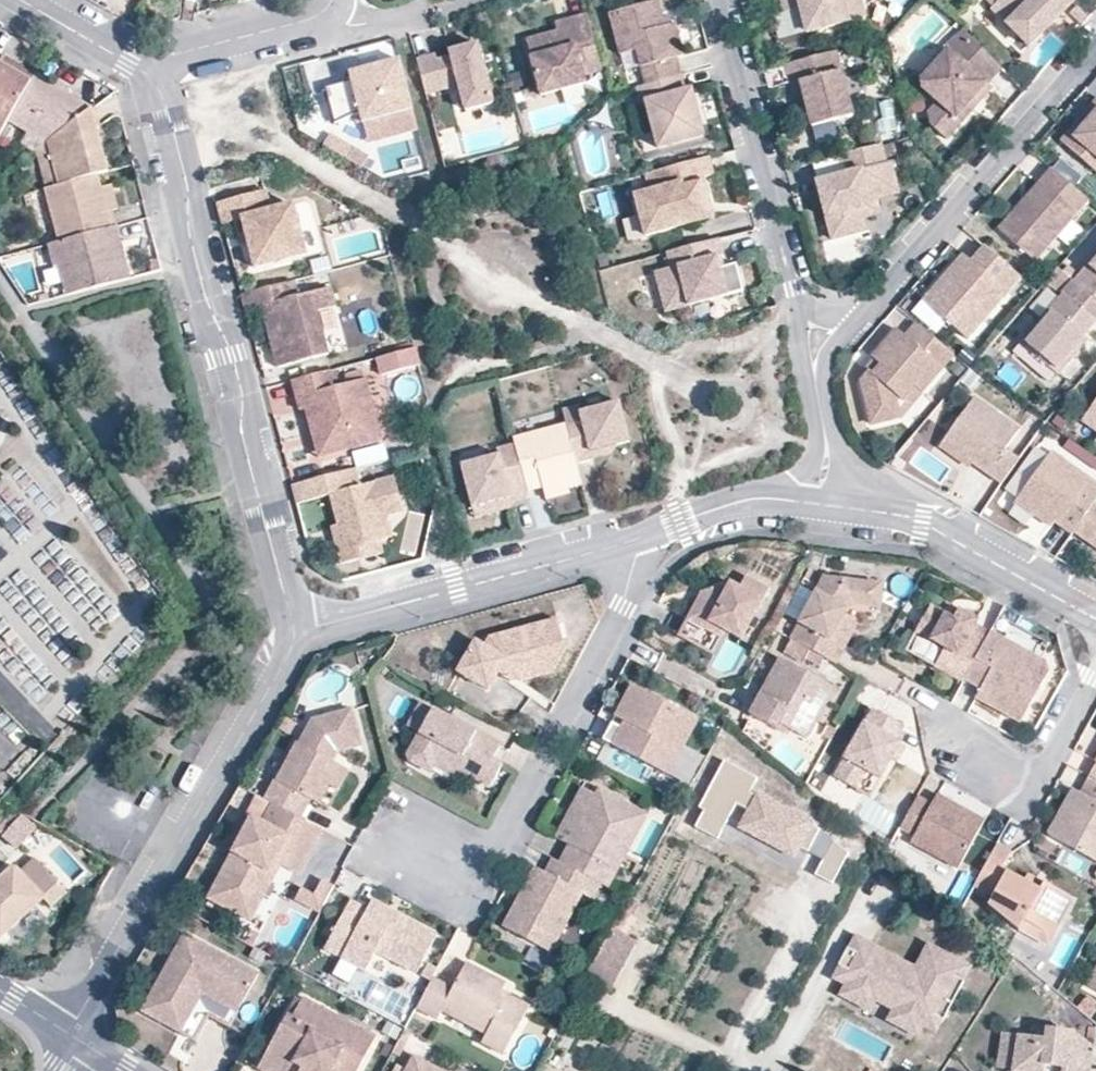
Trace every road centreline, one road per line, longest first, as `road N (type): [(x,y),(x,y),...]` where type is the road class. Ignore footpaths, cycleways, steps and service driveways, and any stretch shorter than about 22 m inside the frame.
road 1 (residential): [(296,640),(242,427),(244,394),(210,309),(190,230),(189,190),(153,75)]
road 2 (residential): [(70,1035),(296,640)]
road 3 (residential): [(631,539),(620,609),(473,883),(413,852)]
road 4 (residential): [(818,391),(837,336),(1095,43)]
road 5 (residential): [(722,0),(818,391)]
road 6 (residential): [(296,640),(631,539)]
road 7 (residential): [(817,506),(920,523),(1095,615)]
road 8 (residential): [(1095,674),(1032,784),(957,741)]
road 9 (residential): [(631,539),(761,502),(817,506)]
road 10 (residential): [(153,75),(188,56),(323,15)]
road 11 (residential): [(153,75),(19,0)]

